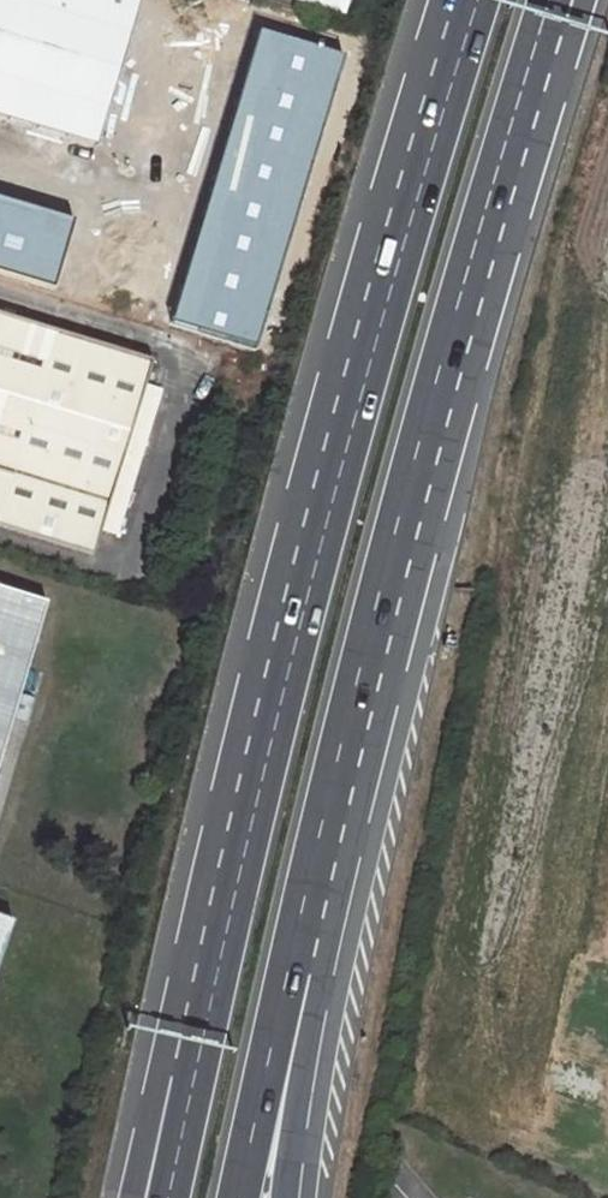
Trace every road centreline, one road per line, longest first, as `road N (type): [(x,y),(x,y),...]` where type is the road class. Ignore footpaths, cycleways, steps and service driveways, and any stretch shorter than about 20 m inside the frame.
road 1 (trunk): [(477,0),(360,397),(194,1075)]
road 2 (trunk): [(289,973),(395,529),(551,0)]
road 3 (trunk): [(240,1197),(289,973)]
road 4 (trunk): [(285,1197),(303,1071),(289,973)]
road 5 (trunk): [(194,1075),(148,1130),(131,1197)]
road 6 (trunk): [(194,1075),(167,1197)]

